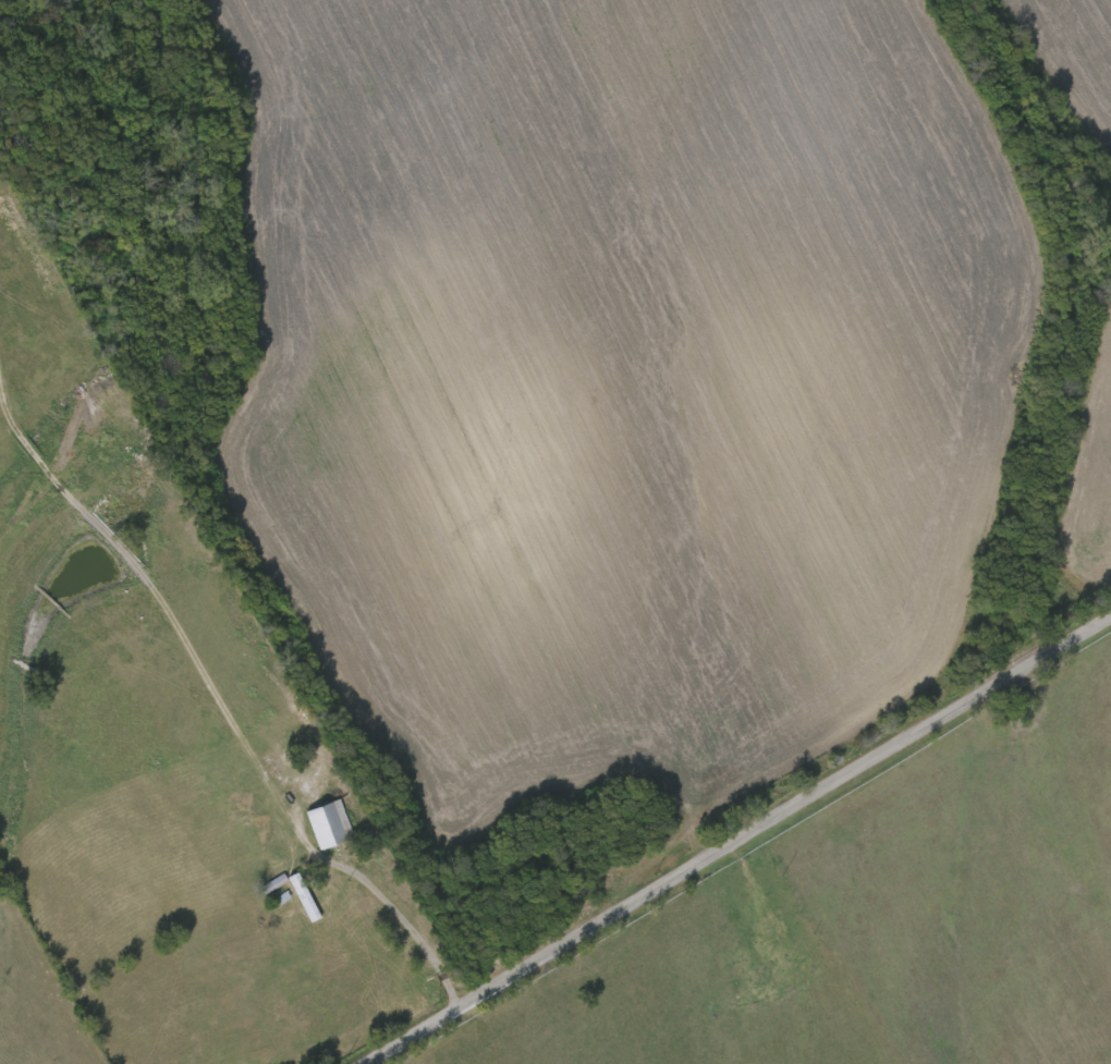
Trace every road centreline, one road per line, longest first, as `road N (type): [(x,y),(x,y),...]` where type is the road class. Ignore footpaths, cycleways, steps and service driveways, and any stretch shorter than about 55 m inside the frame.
road 1 (residential): [(371,1063),(1110,620)]

